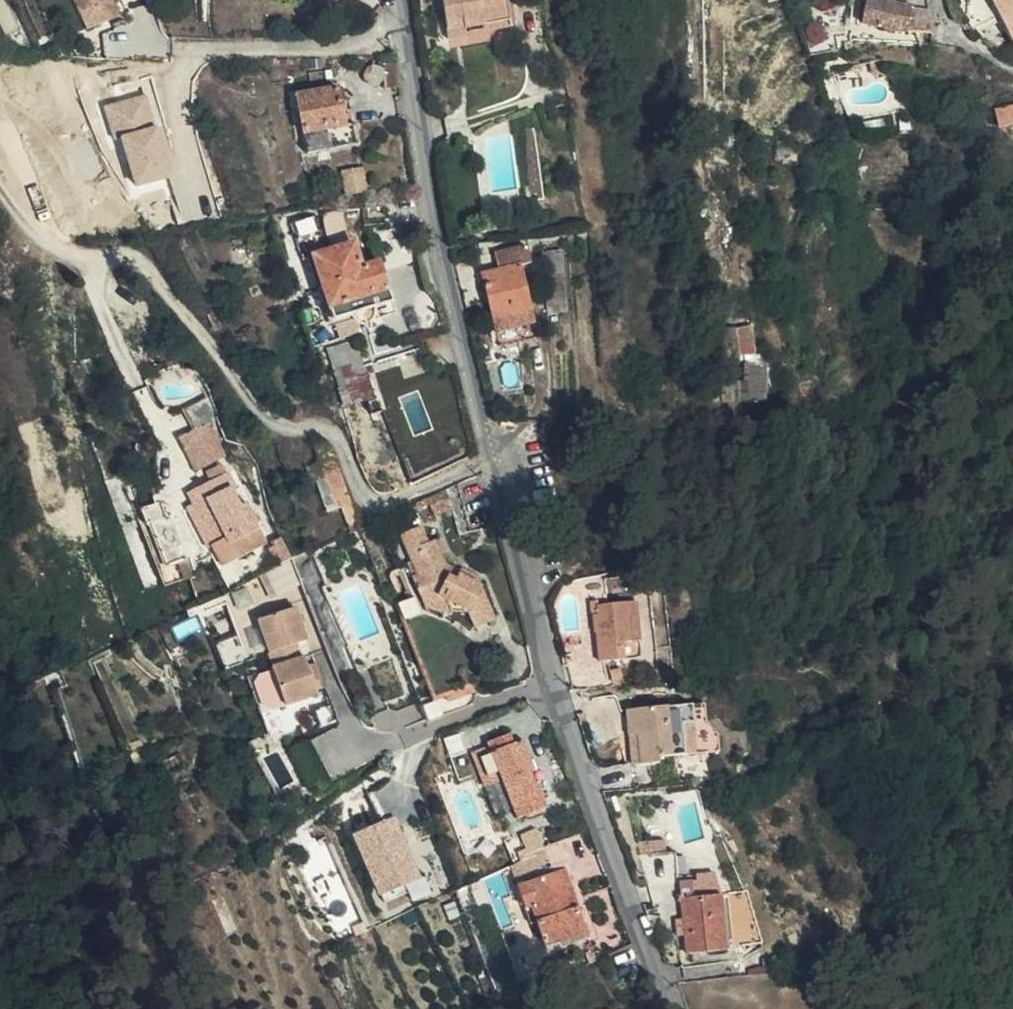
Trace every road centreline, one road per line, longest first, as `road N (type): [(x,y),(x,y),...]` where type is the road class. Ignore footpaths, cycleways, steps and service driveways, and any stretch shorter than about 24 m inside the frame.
road 1 (residential): [(400,0),(415,113),(517,546),(577,751),(674,1008)]

